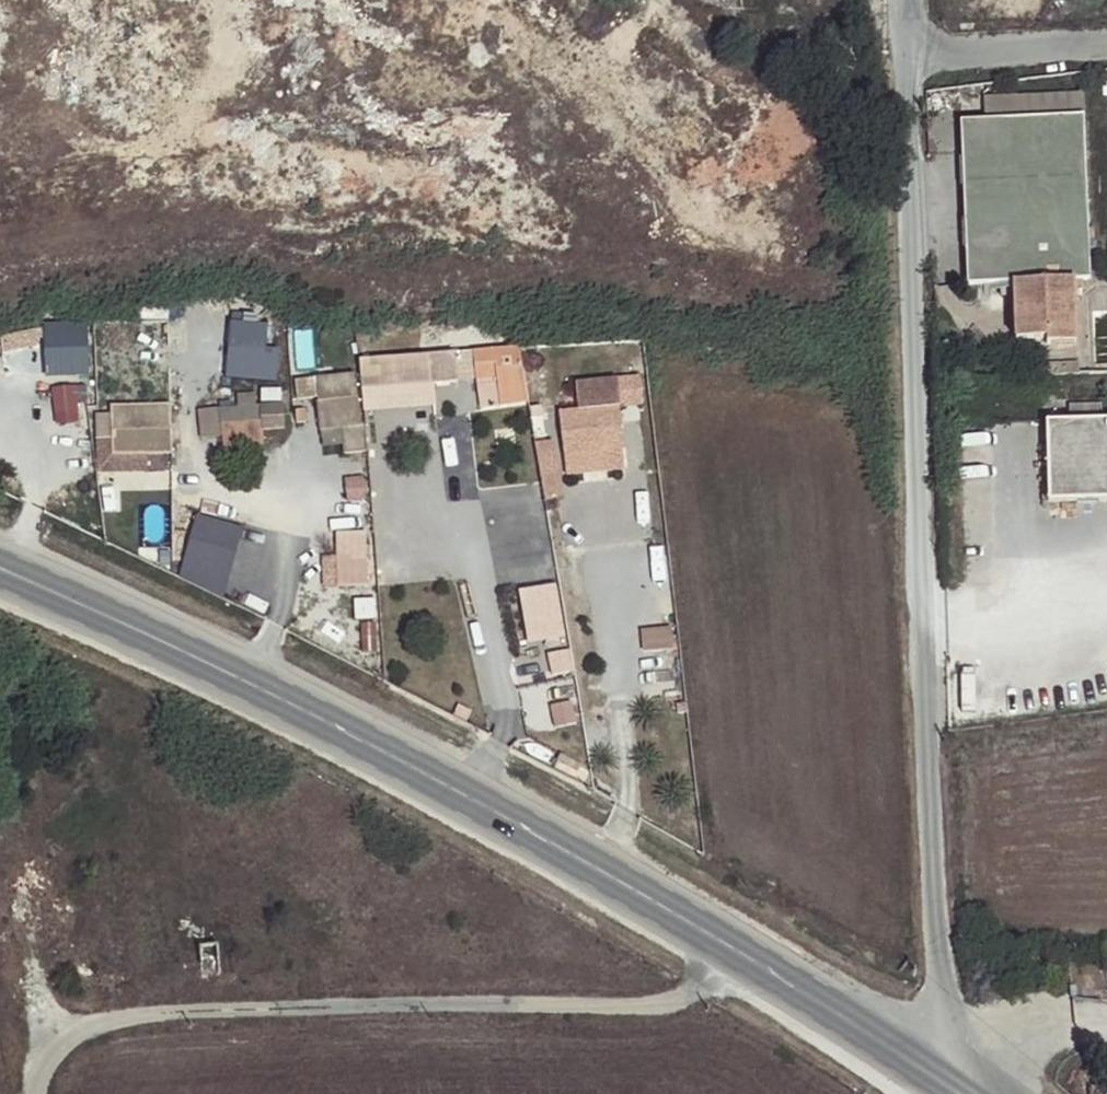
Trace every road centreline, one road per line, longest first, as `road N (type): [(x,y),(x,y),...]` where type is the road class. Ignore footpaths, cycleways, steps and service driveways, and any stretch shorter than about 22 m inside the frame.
road 1 (unclassified): [(950,1086),(906,58)]
road 2 (primary): [(0,568),(188,652),(519,826),(729,953)]
road 3 (unclassified): [(729,953),(675,1017),(101,1016),(26,1068),(29,1093)]
road 4 (primary): [(729,953),(950,1086)]
road 5 (unclassified): [(1106,43),(906,58)]

